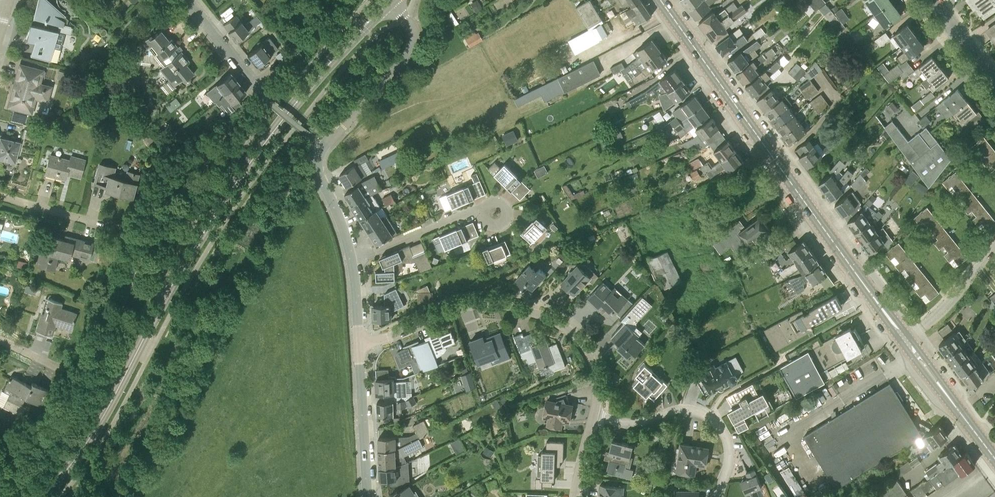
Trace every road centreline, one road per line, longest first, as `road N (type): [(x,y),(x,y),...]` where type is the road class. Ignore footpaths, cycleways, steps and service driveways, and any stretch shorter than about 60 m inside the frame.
road 1 (tertiary): [(43,496),(92,435),(232,187),(328,63),(389,1)]
road 2 (tertiary): [(905,339),(660,0)]
road 3 (residential): [(593,416),(590,357),(549,318),(469,304),(360,341)]
road 4 (residential): [(718,496),(729,446),(710,416),(683,409),(641,423),(593,416)]
road 5 (unclassified): [(320,144),(412,45),(413,25),(389,1)]
road 6 (residential): [(371,496),(360,341)]
road 7 (residential): [(352,261),(474,211),(495,213)]
road 8 (tertiary): [(994,458),(905,339)]
road 9 (residential): [(905,339),(946,307),(994,245)]
road 10 (residential): [(352,261),(316,167),(320,144)]

